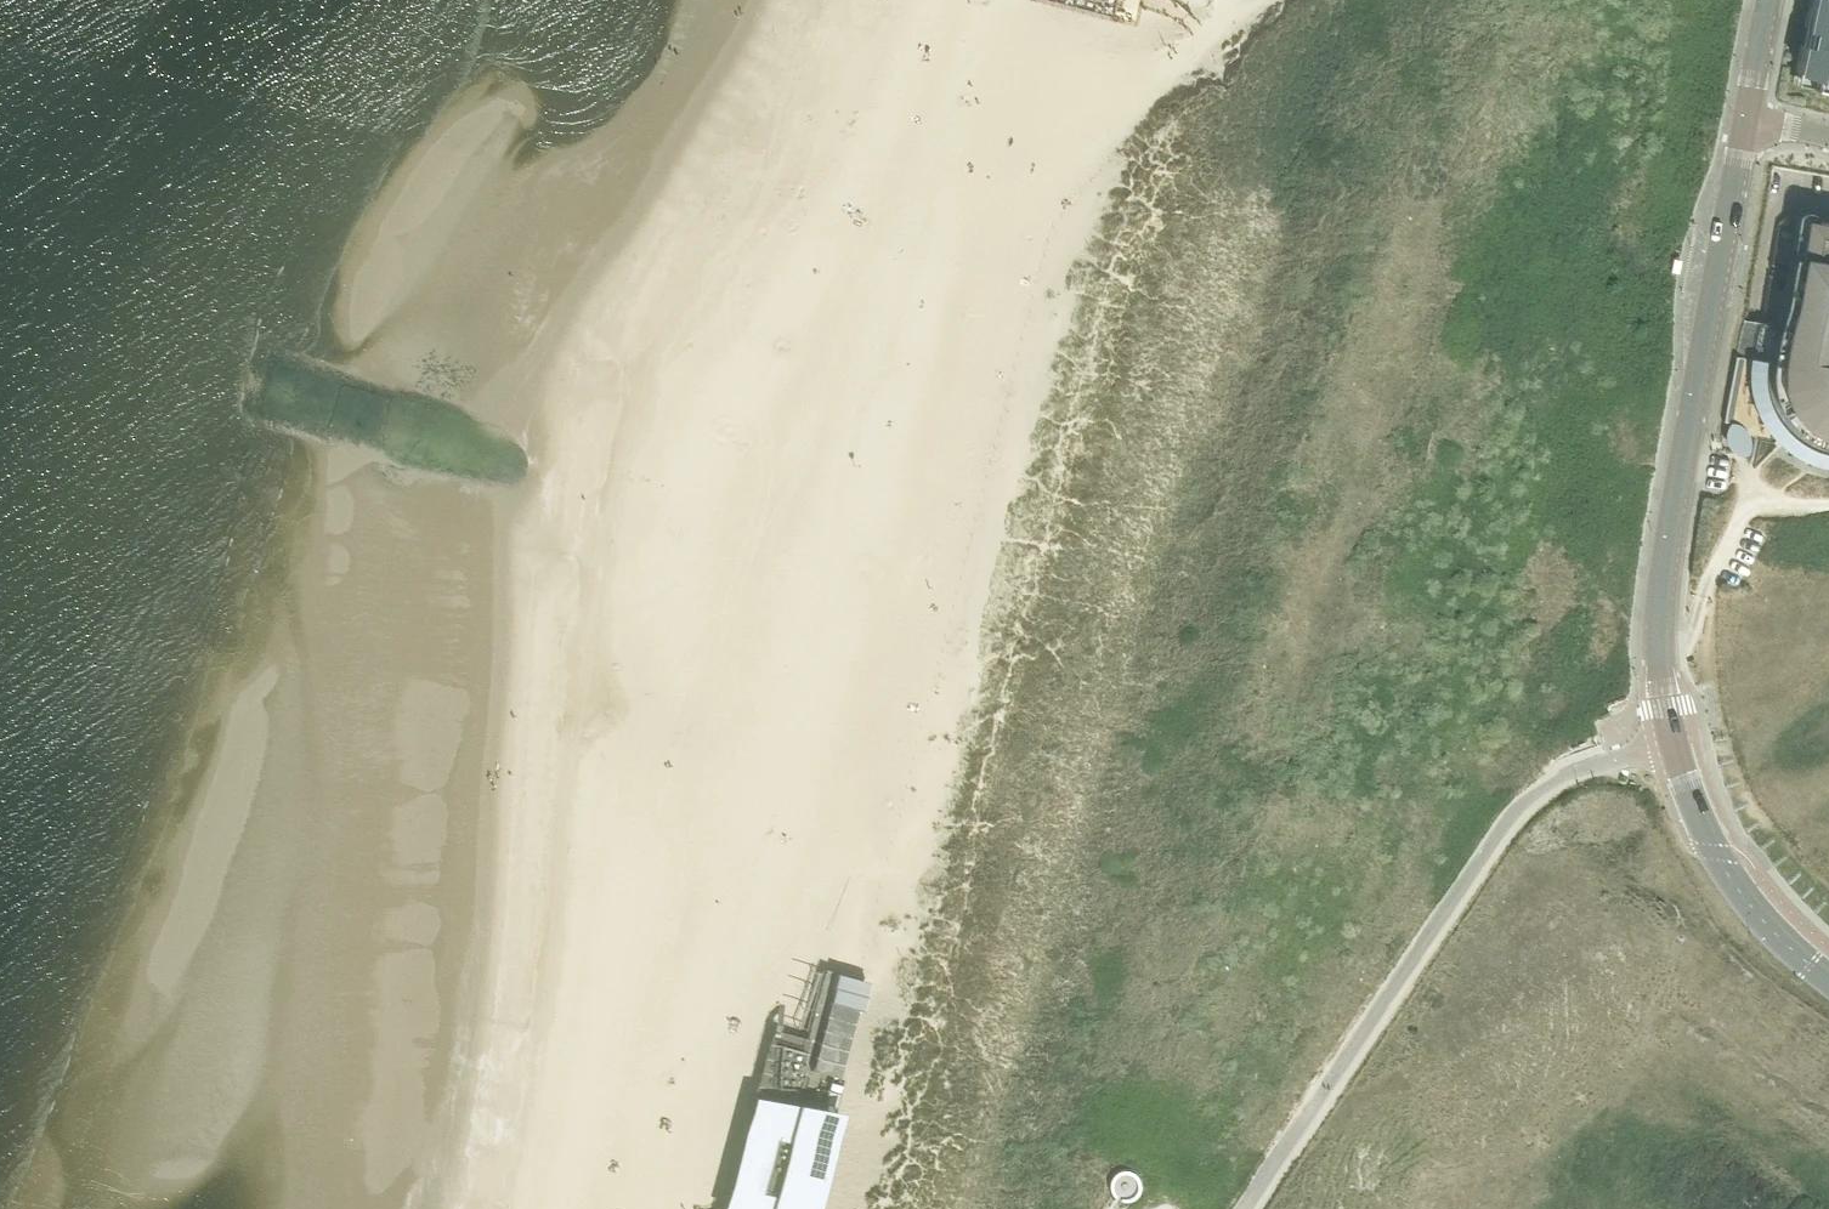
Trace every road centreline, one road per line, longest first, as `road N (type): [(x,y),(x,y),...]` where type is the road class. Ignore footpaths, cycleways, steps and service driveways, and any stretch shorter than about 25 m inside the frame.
road 1 (secondary): [(1746,117),(1662,593),(1660,678),(1673,742)]
road 2 (unclassified): [(1618,757),(1560,778),(1510,815),(1241,1208)]
road 3 (secondary): [(1828,979),(1777,936),(1729,874),(1673,742)]

